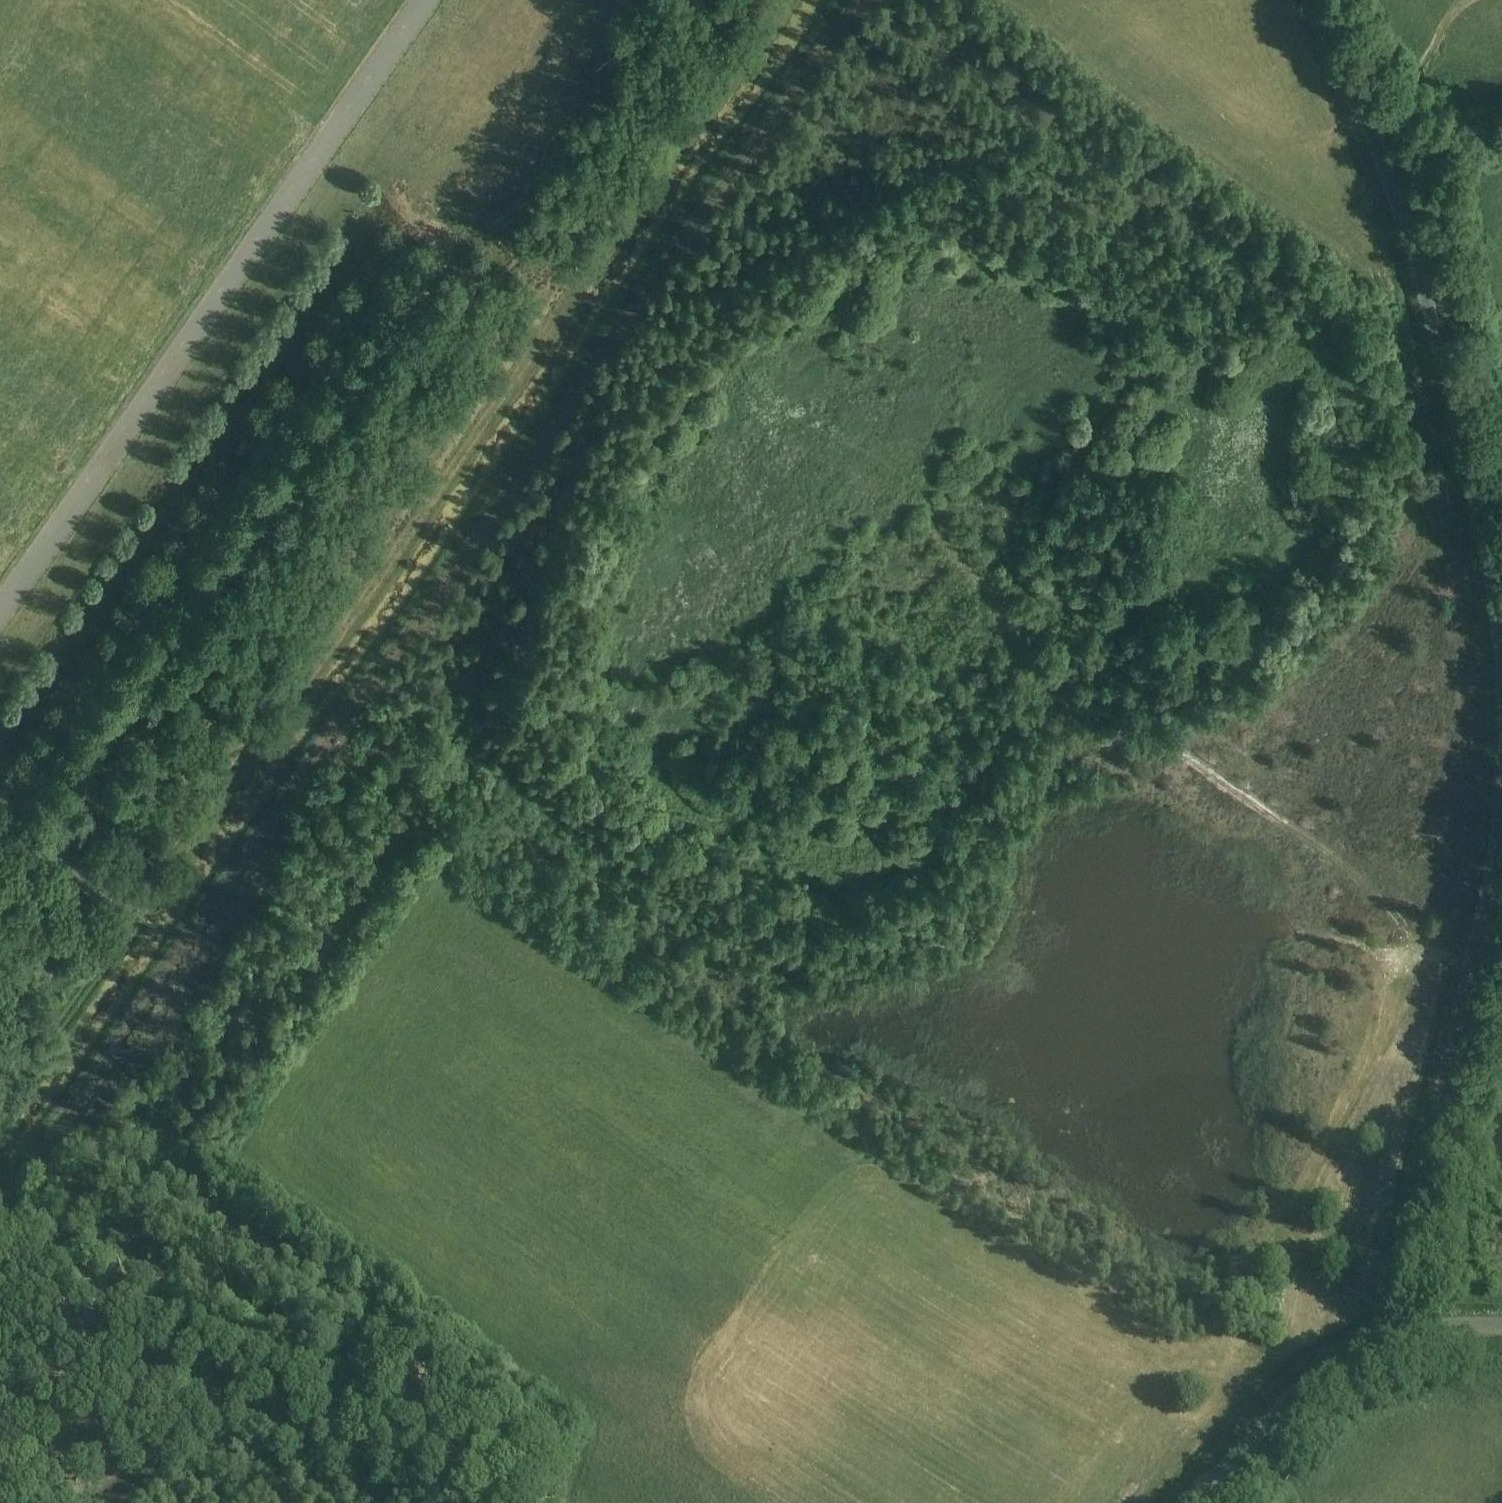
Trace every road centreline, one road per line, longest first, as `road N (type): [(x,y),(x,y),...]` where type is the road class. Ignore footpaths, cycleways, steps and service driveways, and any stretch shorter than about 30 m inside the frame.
road 1 (unclassified): [(1501,636),(1449,383),(1322,0)]
road 2 (unclassified): [(1389,1335),(1501,805)]
road 3 (unclassified): [(1192,1502),(1309,1378),(1389,1335)]

